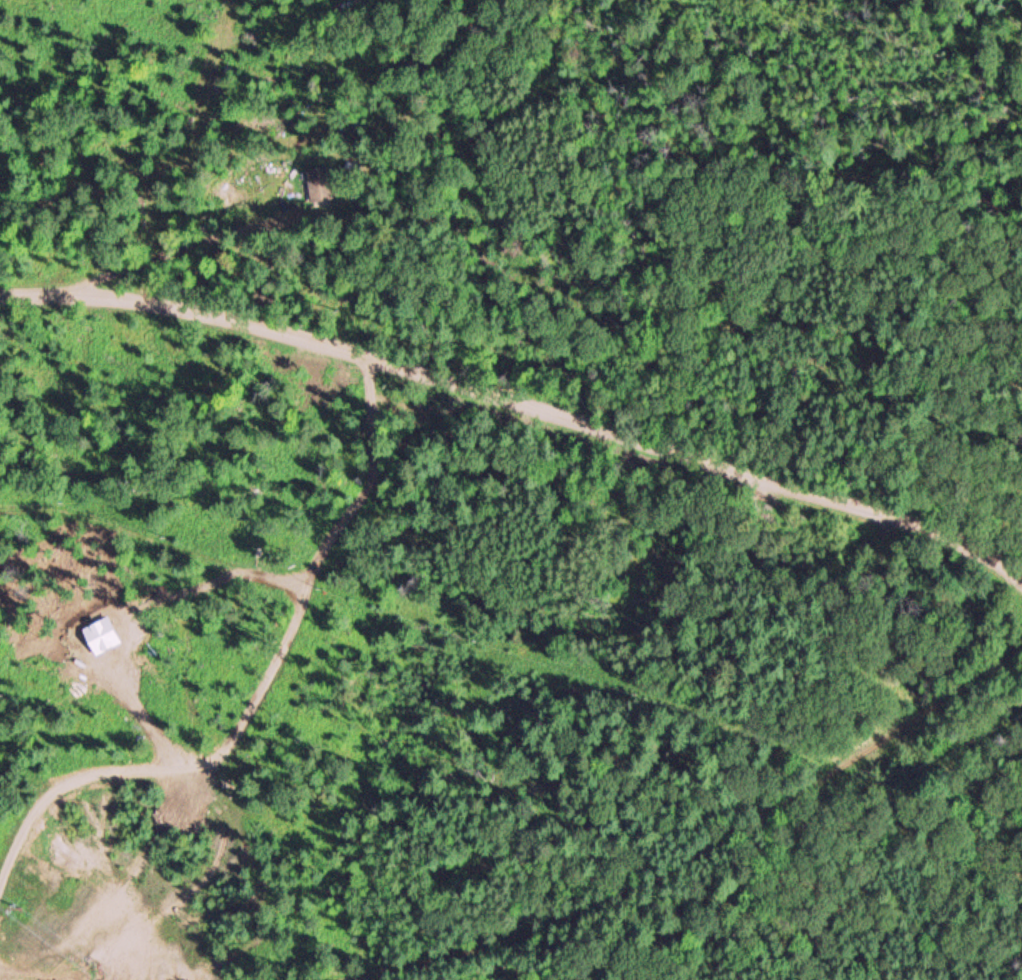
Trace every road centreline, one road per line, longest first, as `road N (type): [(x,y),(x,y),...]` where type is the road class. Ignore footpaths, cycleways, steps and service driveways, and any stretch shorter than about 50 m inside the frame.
road 1 (residential): [(1021,585),(894,520),(243,323),(83,298),(0,298)]

